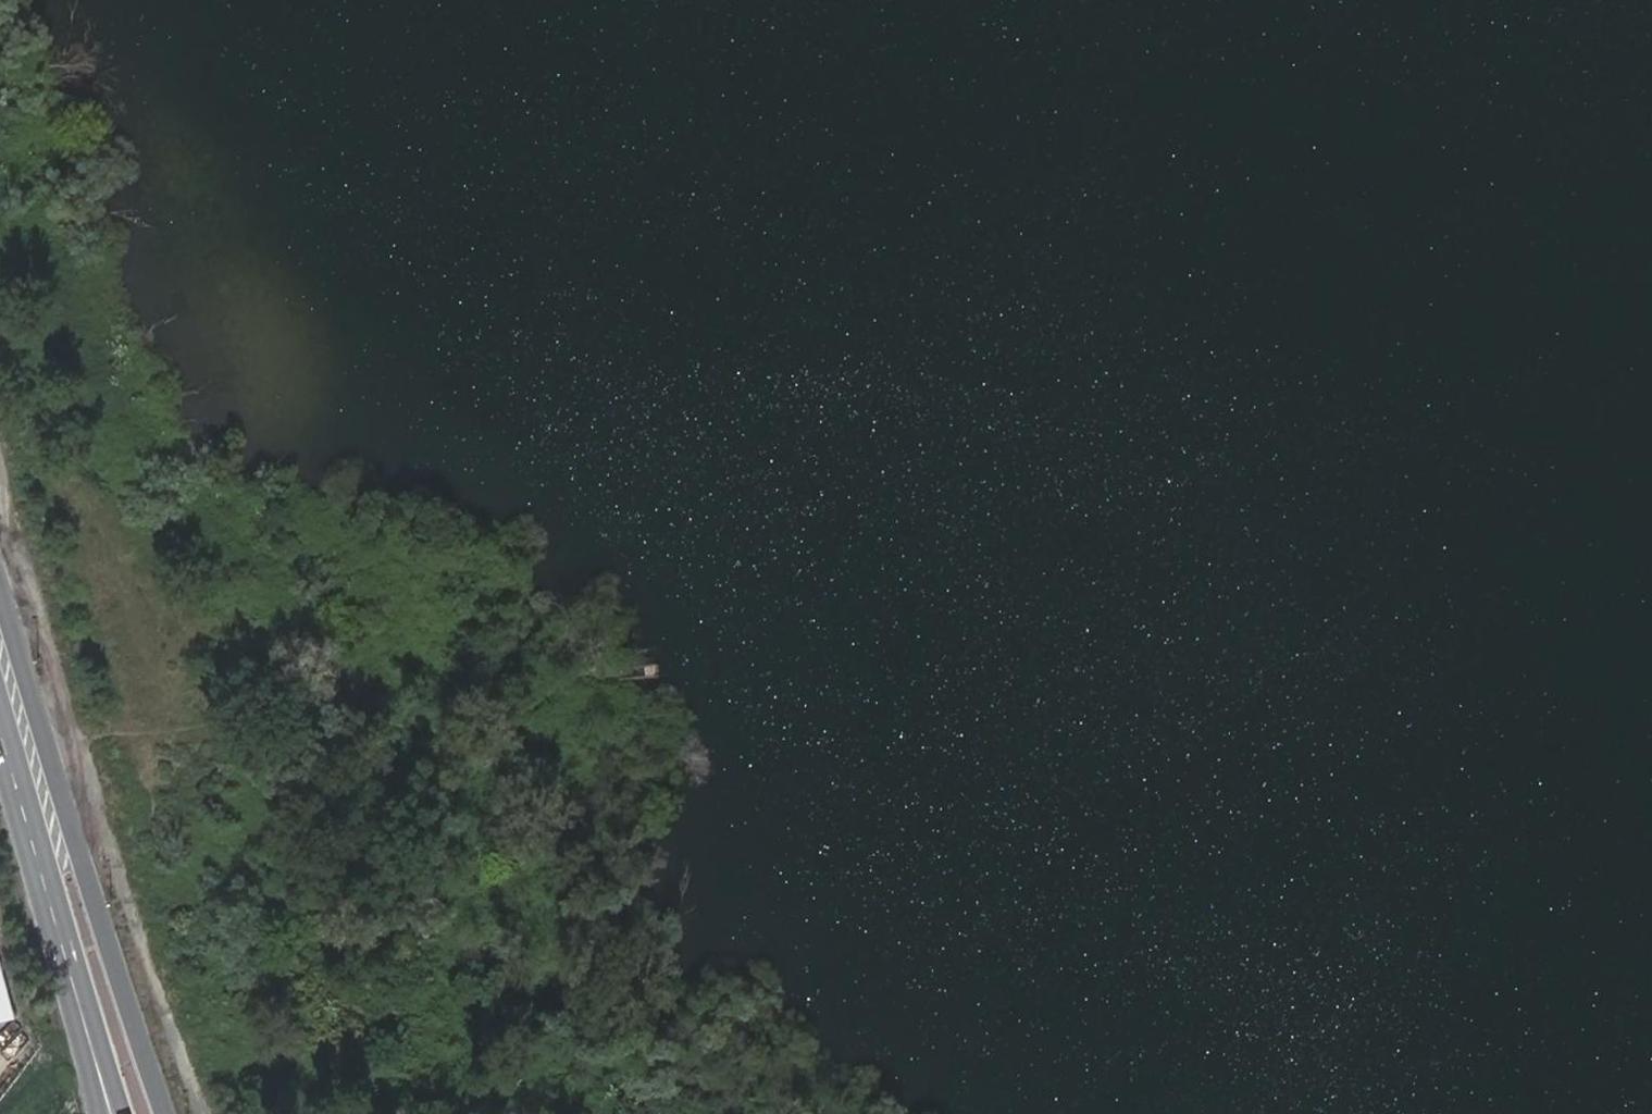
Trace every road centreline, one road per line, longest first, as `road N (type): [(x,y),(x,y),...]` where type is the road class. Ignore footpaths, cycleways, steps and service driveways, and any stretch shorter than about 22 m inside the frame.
road 1 (unclassified): [(168,1113),(0,580)]
road 2 (unclassified): [(46,880),(122,1113)]
road 3 (motorway): [(46,880),(99,1113)]
road 4 (unclassified): [(0,723),(46,880)]

